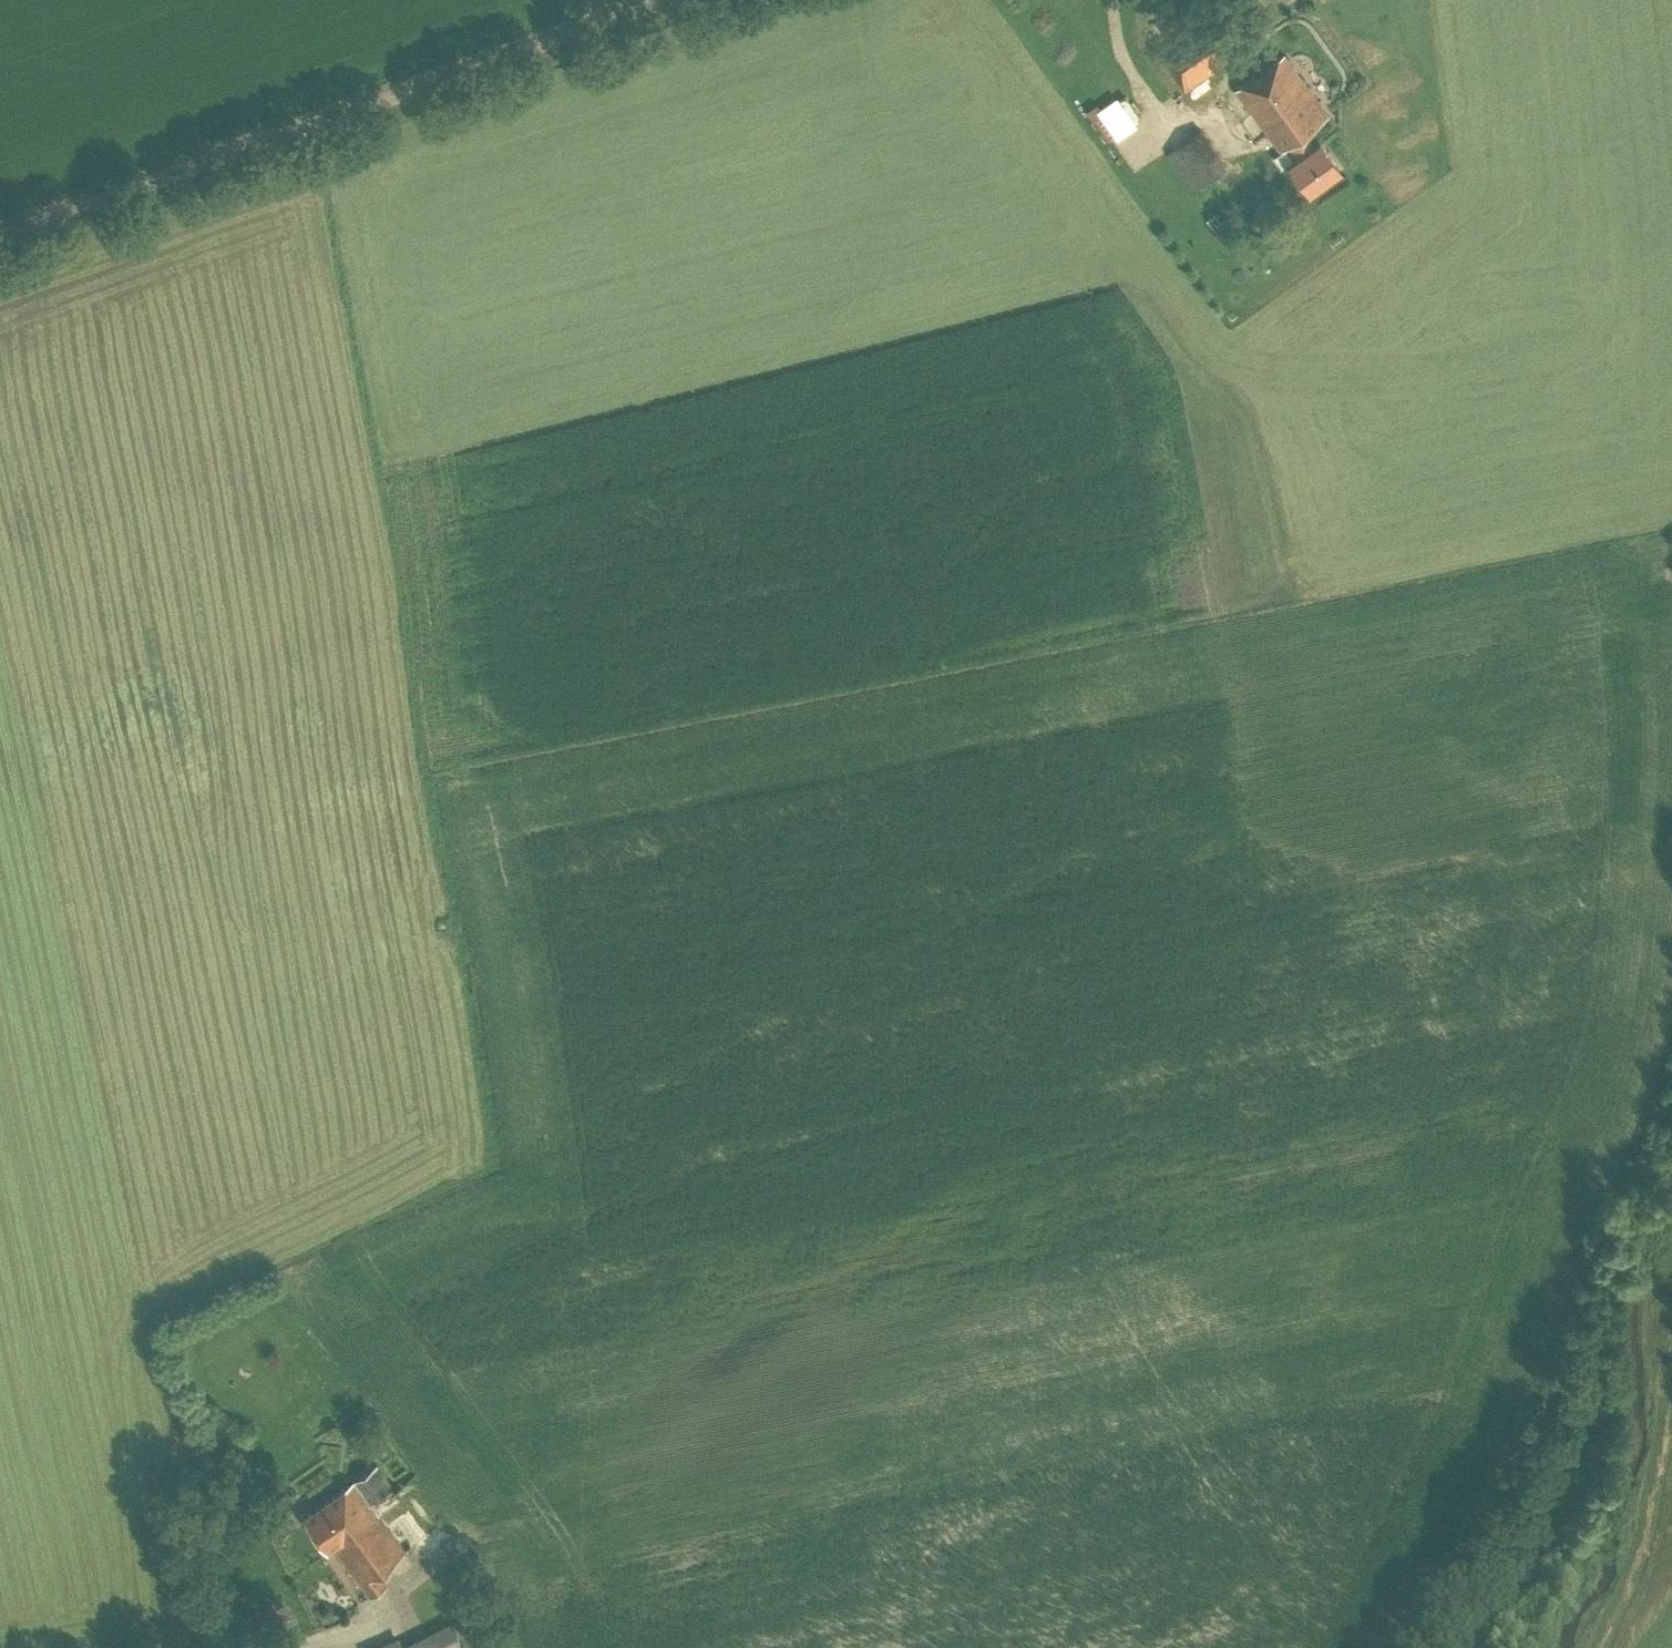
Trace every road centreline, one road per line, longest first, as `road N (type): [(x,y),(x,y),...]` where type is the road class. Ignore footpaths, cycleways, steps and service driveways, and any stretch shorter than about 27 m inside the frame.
road 1 (unclassified): [(0,234),(669,0)]

